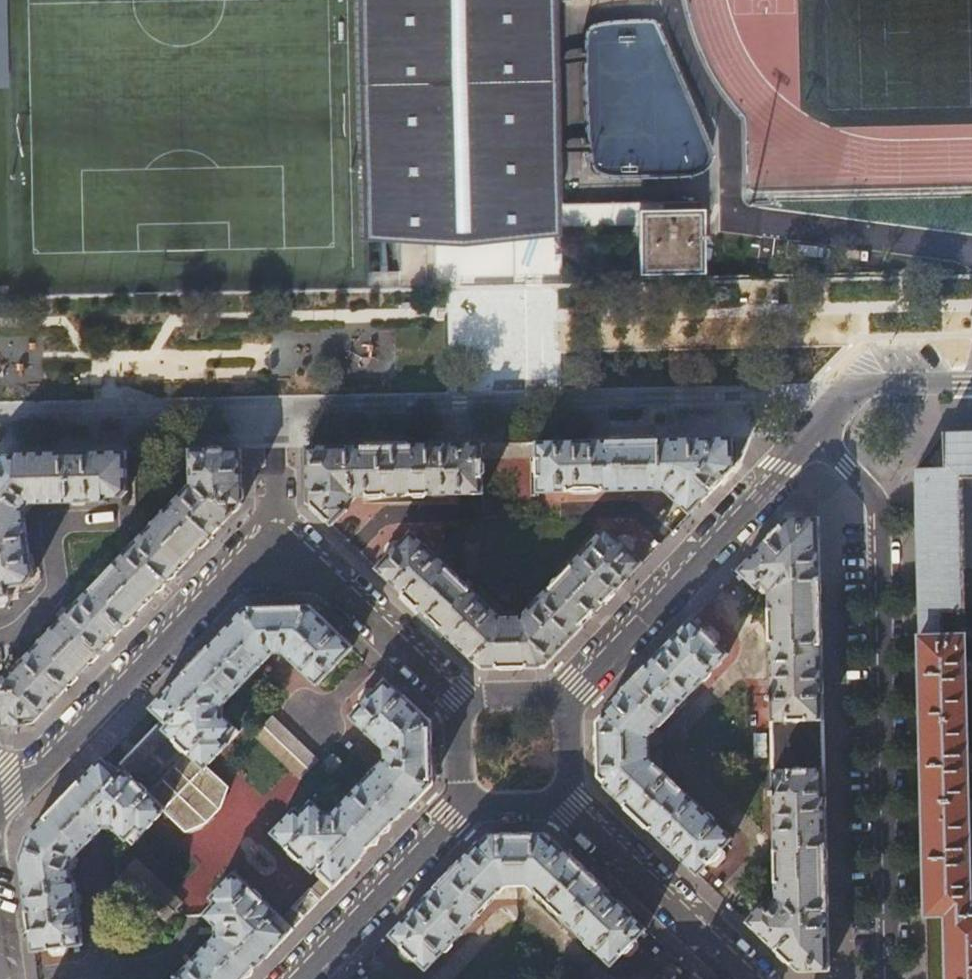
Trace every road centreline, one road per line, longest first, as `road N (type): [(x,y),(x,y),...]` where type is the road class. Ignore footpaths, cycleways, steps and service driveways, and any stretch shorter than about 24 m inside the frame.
road 1 (residential): [(273,408),(850,393)]
road 2 (residential): [(889,978),(879,508),(811,435)]
road 3 (residential): [(0,811),(274,528)]
road 4 (residential): [(557,704),(811,435)]
road 5 (residential): [(273,408),(0,414)]
road 6 (residential): [(558,794),(753,978)]
road 7 (residential): [(274,528),(471,709)]
road 8 (residential): [(296,978),(471,794)]
road 9 (residential): [(850,393),(868,385),(971,381)]
road 10 (residential): [(274,528),(273,408)]

